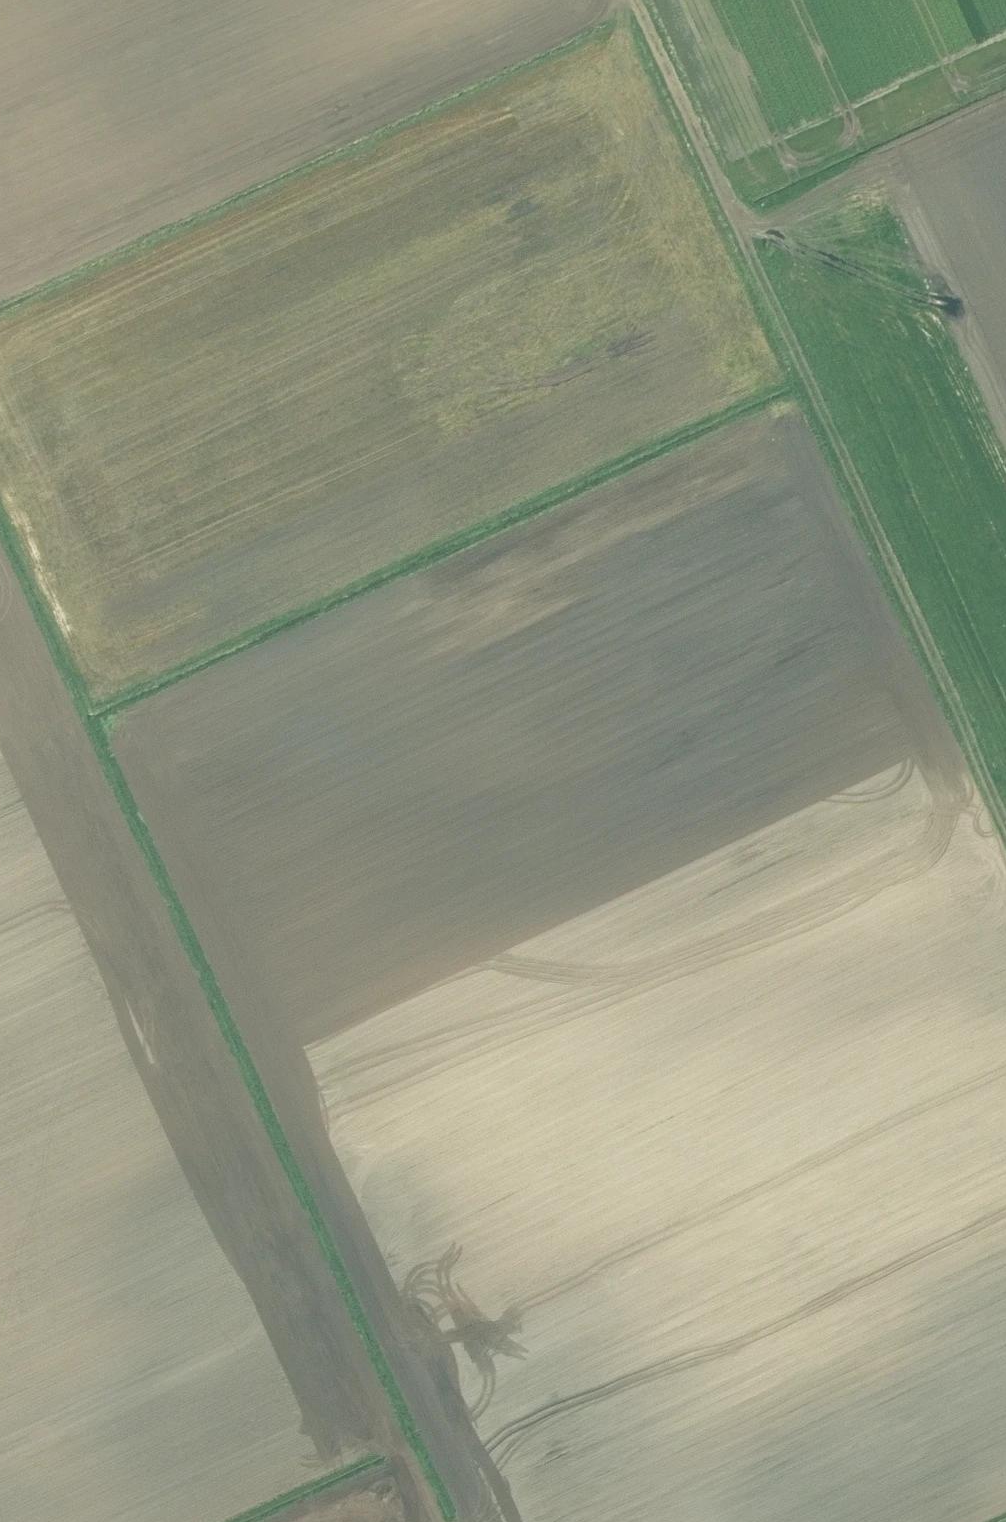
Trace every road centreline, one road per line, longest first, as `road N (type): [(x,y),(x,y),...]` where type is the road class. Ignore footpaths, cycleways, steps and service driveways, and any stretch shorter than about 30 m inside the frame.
road 1 (track): [(634,0),(700,145)]

